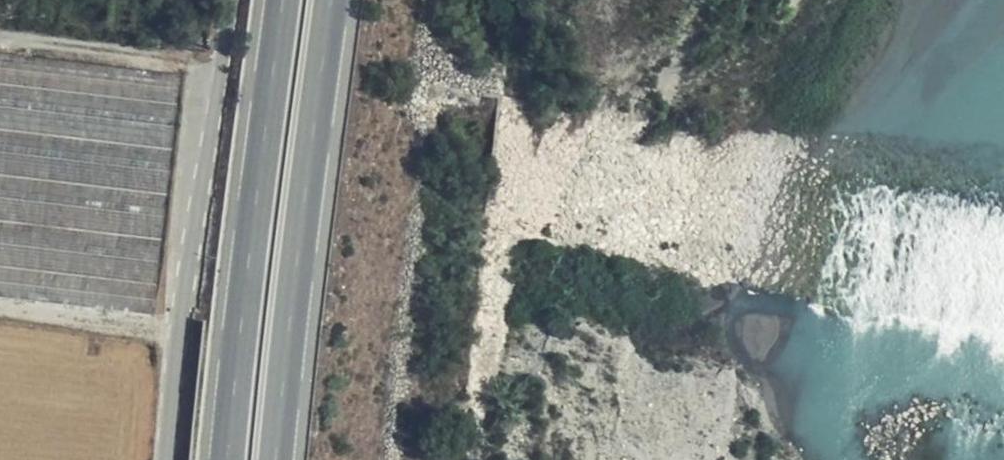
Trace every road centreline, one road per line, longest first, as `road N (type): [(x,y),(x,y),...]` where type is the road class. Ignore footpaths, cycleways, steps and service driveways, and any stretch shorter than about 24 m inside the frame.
road 1 (unclassified): [(228,0),(162,459)]
road 2 (trunk): [(275,459),(331,0)]
road 3 (trunk): [(282,0),(228,459)]

